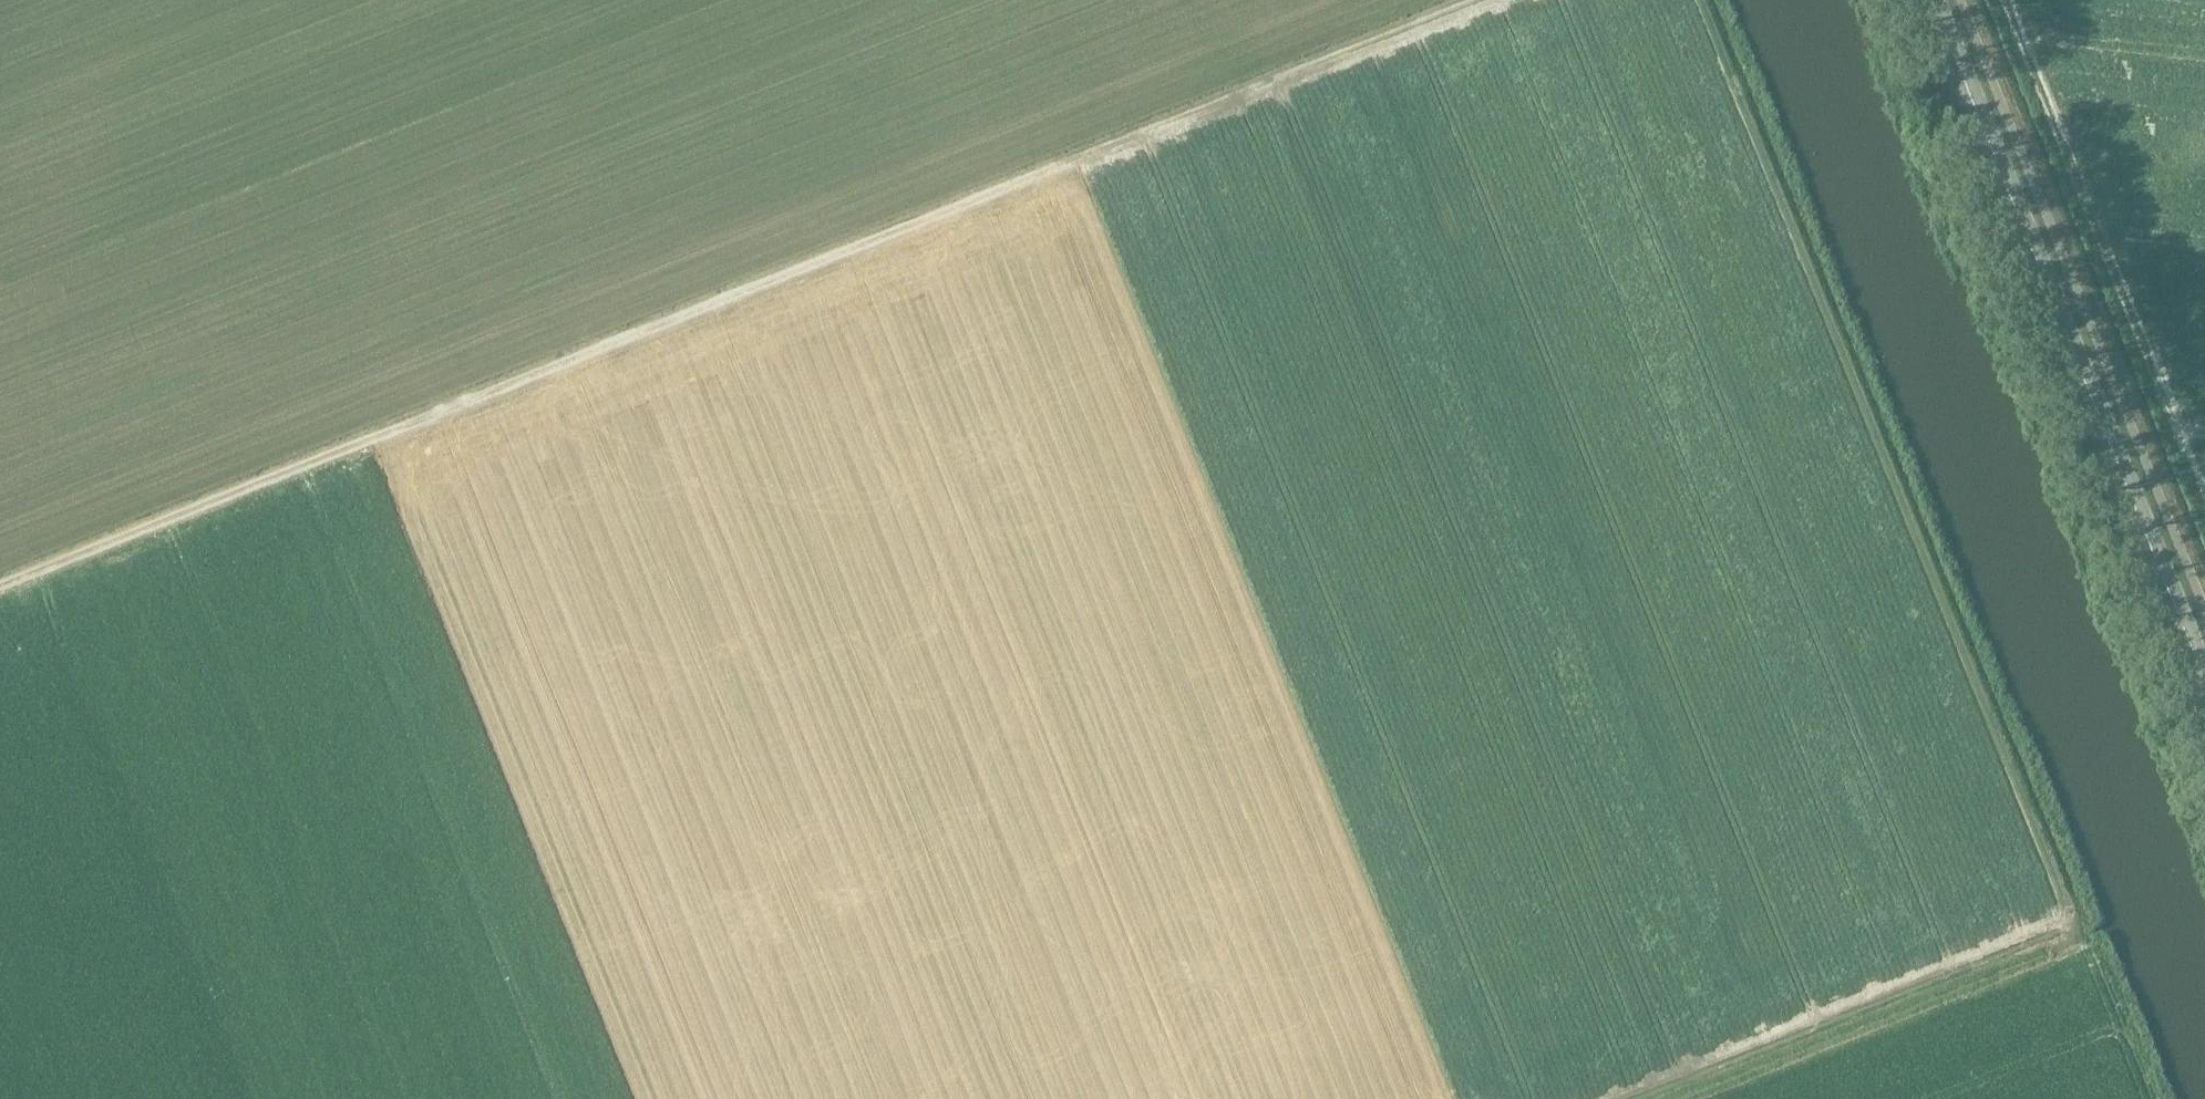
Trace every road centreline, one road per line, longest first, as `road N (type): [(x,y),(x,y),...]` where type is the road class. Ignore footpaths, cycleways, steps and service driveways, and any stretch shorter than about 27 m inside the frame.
road 1 (tertiary): [(2204,676),(1933,0)]

